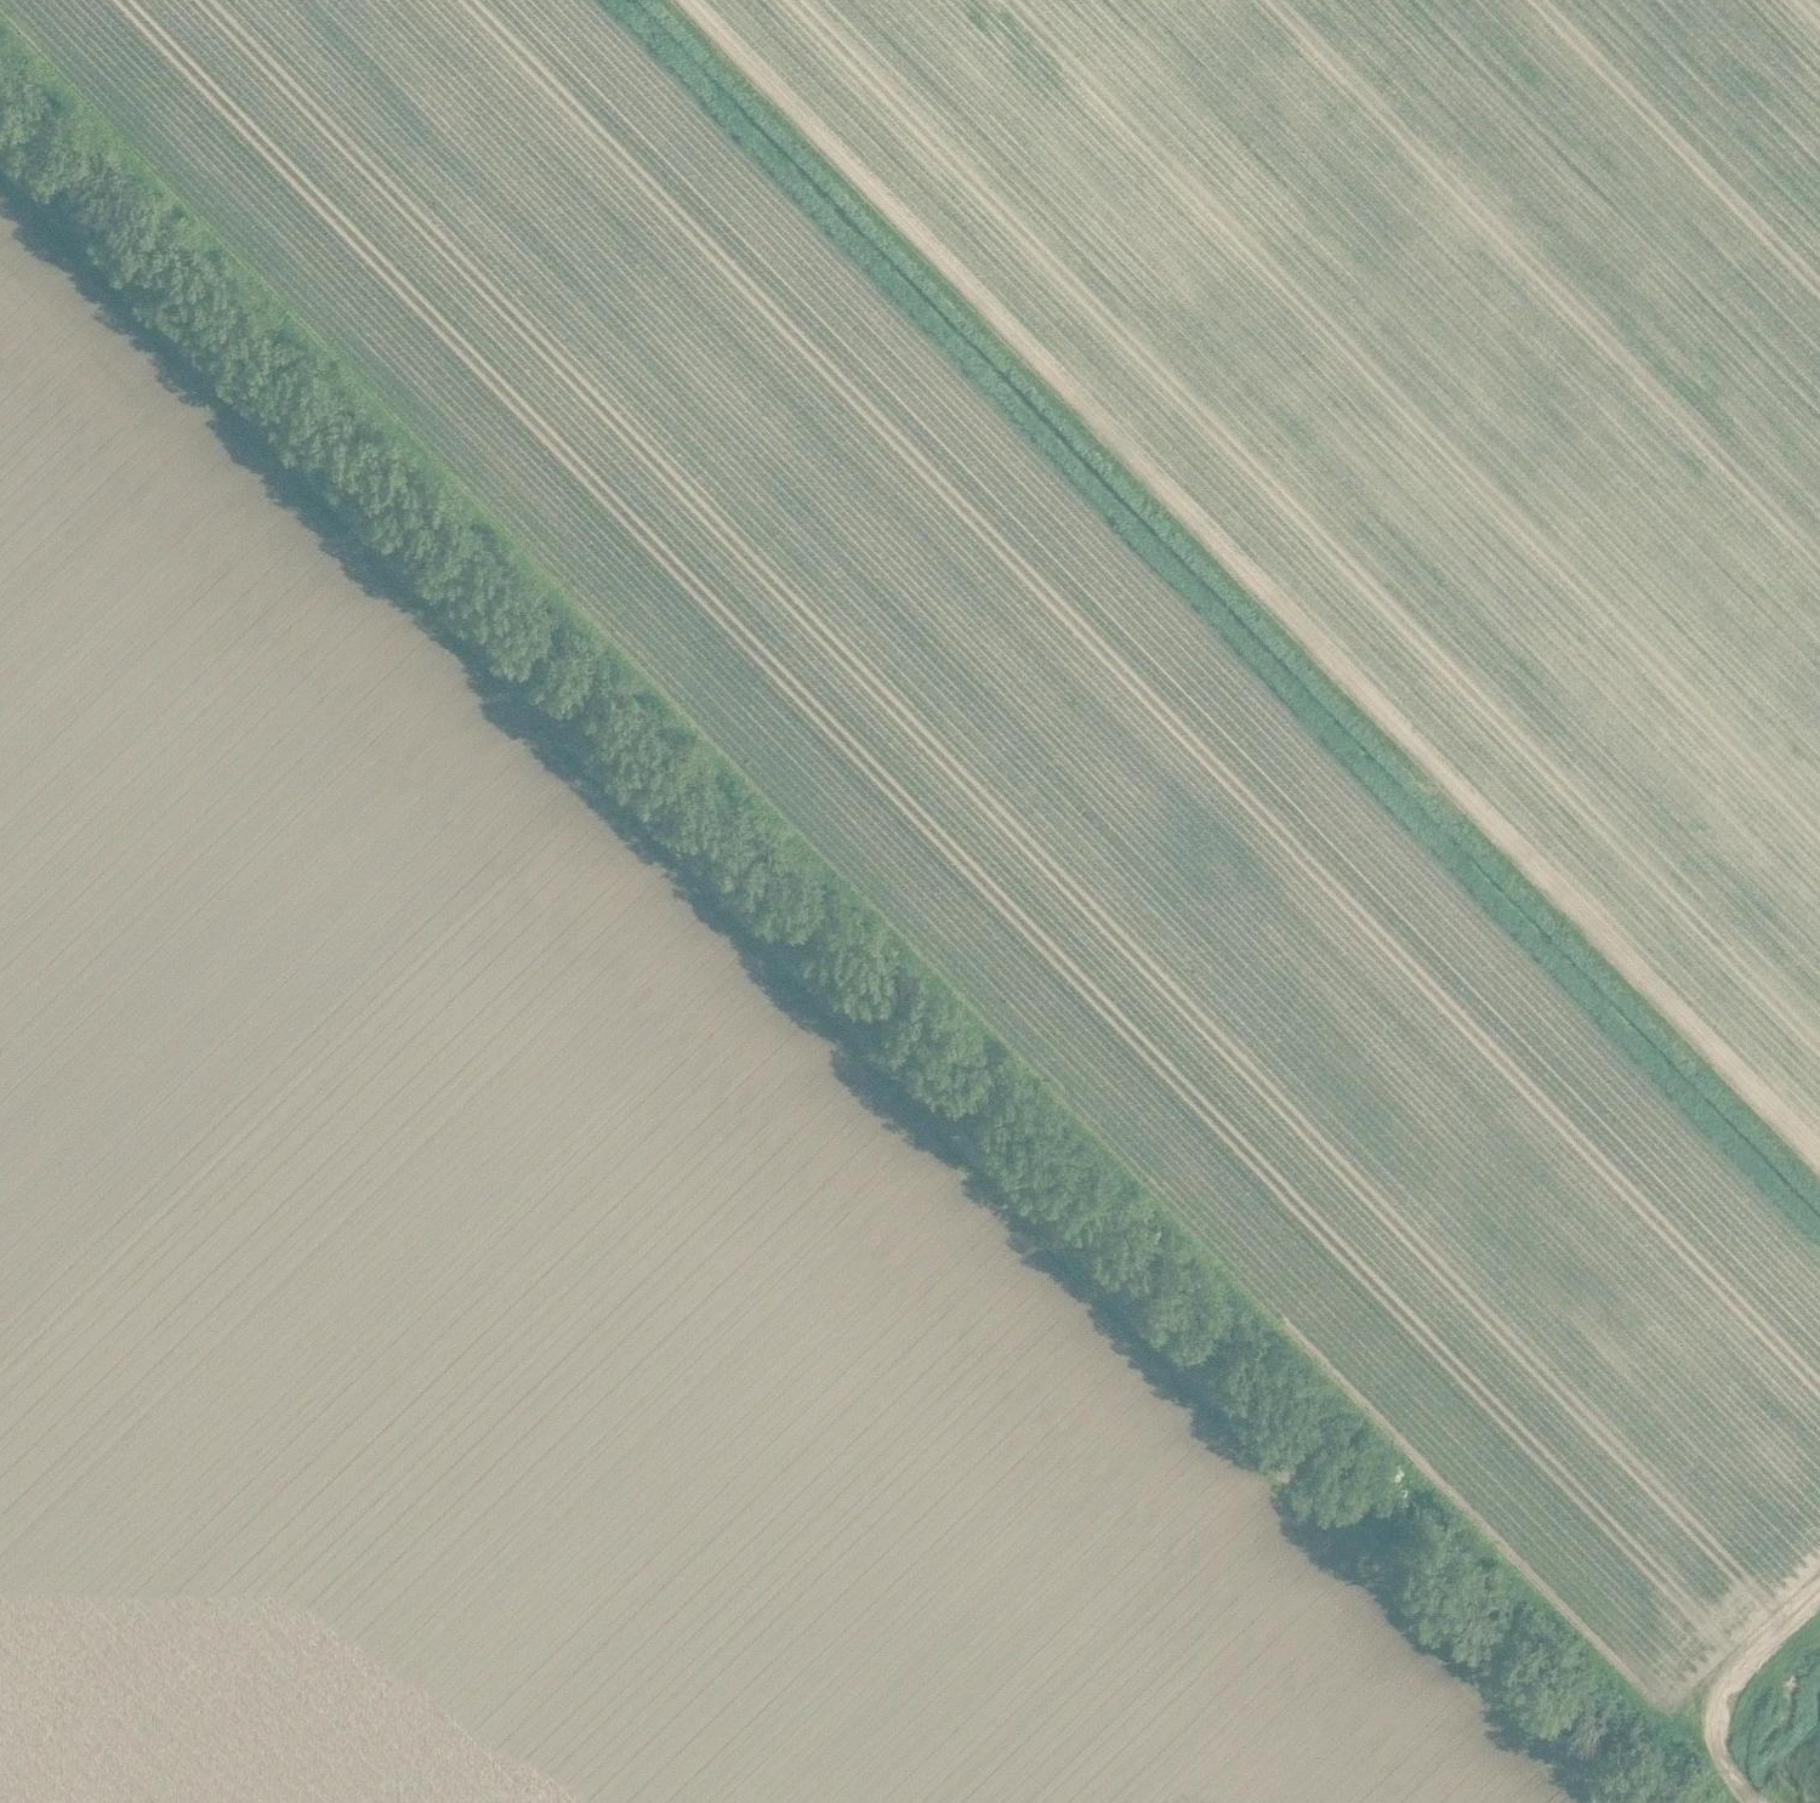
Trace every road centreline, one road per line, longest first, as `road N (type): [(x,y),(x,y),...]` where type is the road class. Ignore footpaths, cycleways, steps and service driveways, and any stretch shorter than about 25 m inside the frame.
road 1 (track): [(1819,1584),(1739,1665),(1715,1703),(1719,1755),(1752,1802)]

